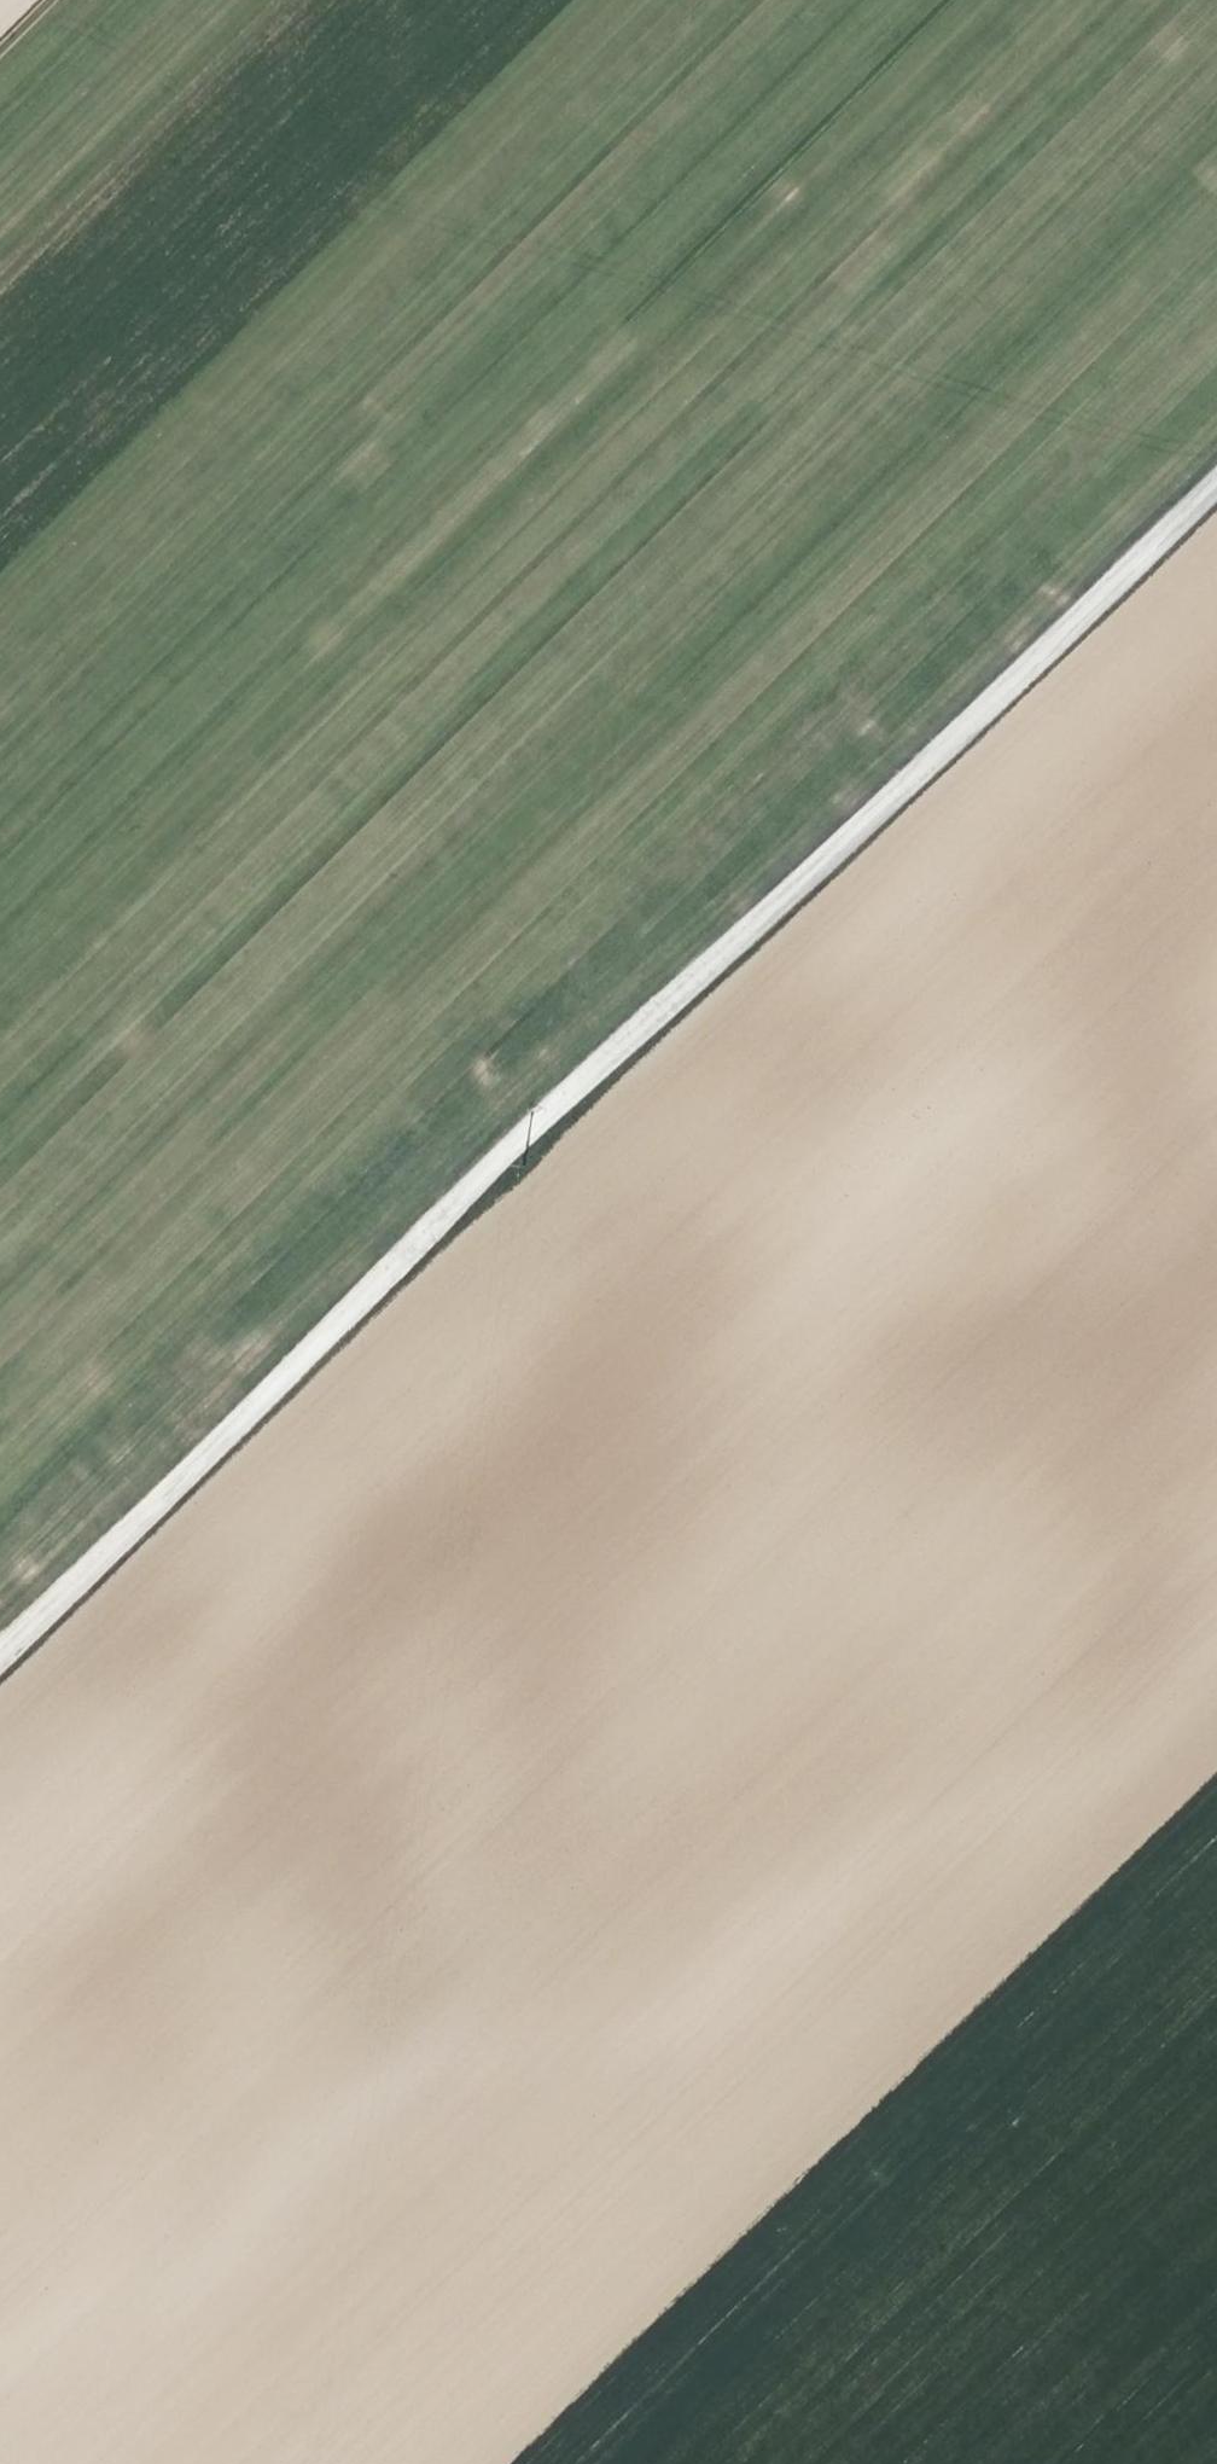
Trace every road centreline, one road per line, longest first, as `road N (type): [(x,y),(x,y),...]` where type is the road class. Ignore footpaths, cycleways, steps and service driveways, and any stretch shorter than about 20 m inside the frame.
road 1 (unclassified): [(1216,468),(486,1169),(0,1656)]

